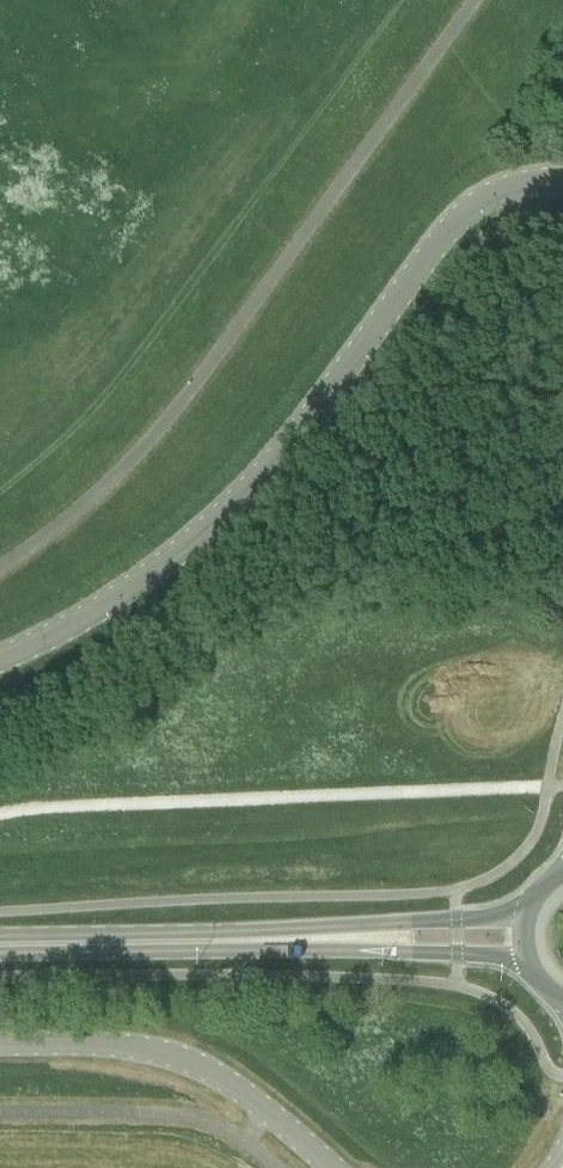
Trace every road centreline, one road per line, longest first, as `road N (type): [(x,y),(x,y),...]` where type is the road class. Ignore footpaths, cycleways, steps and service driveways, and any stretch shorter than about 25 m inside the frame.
road 1 (unclassified): [(562,180),(487,199),(455,223),(237,502),(86,618),(0,658)]
road 2 (tertiary): [(0,1045),(122,1046),(182,1058),(234,1087),(333,1167)]
road 3 (primary): [(526,910),(199,941)]
road 4 (primary): [(199,941),(526,961)]
road 5 (primary): [(199,941),(0,944)]

